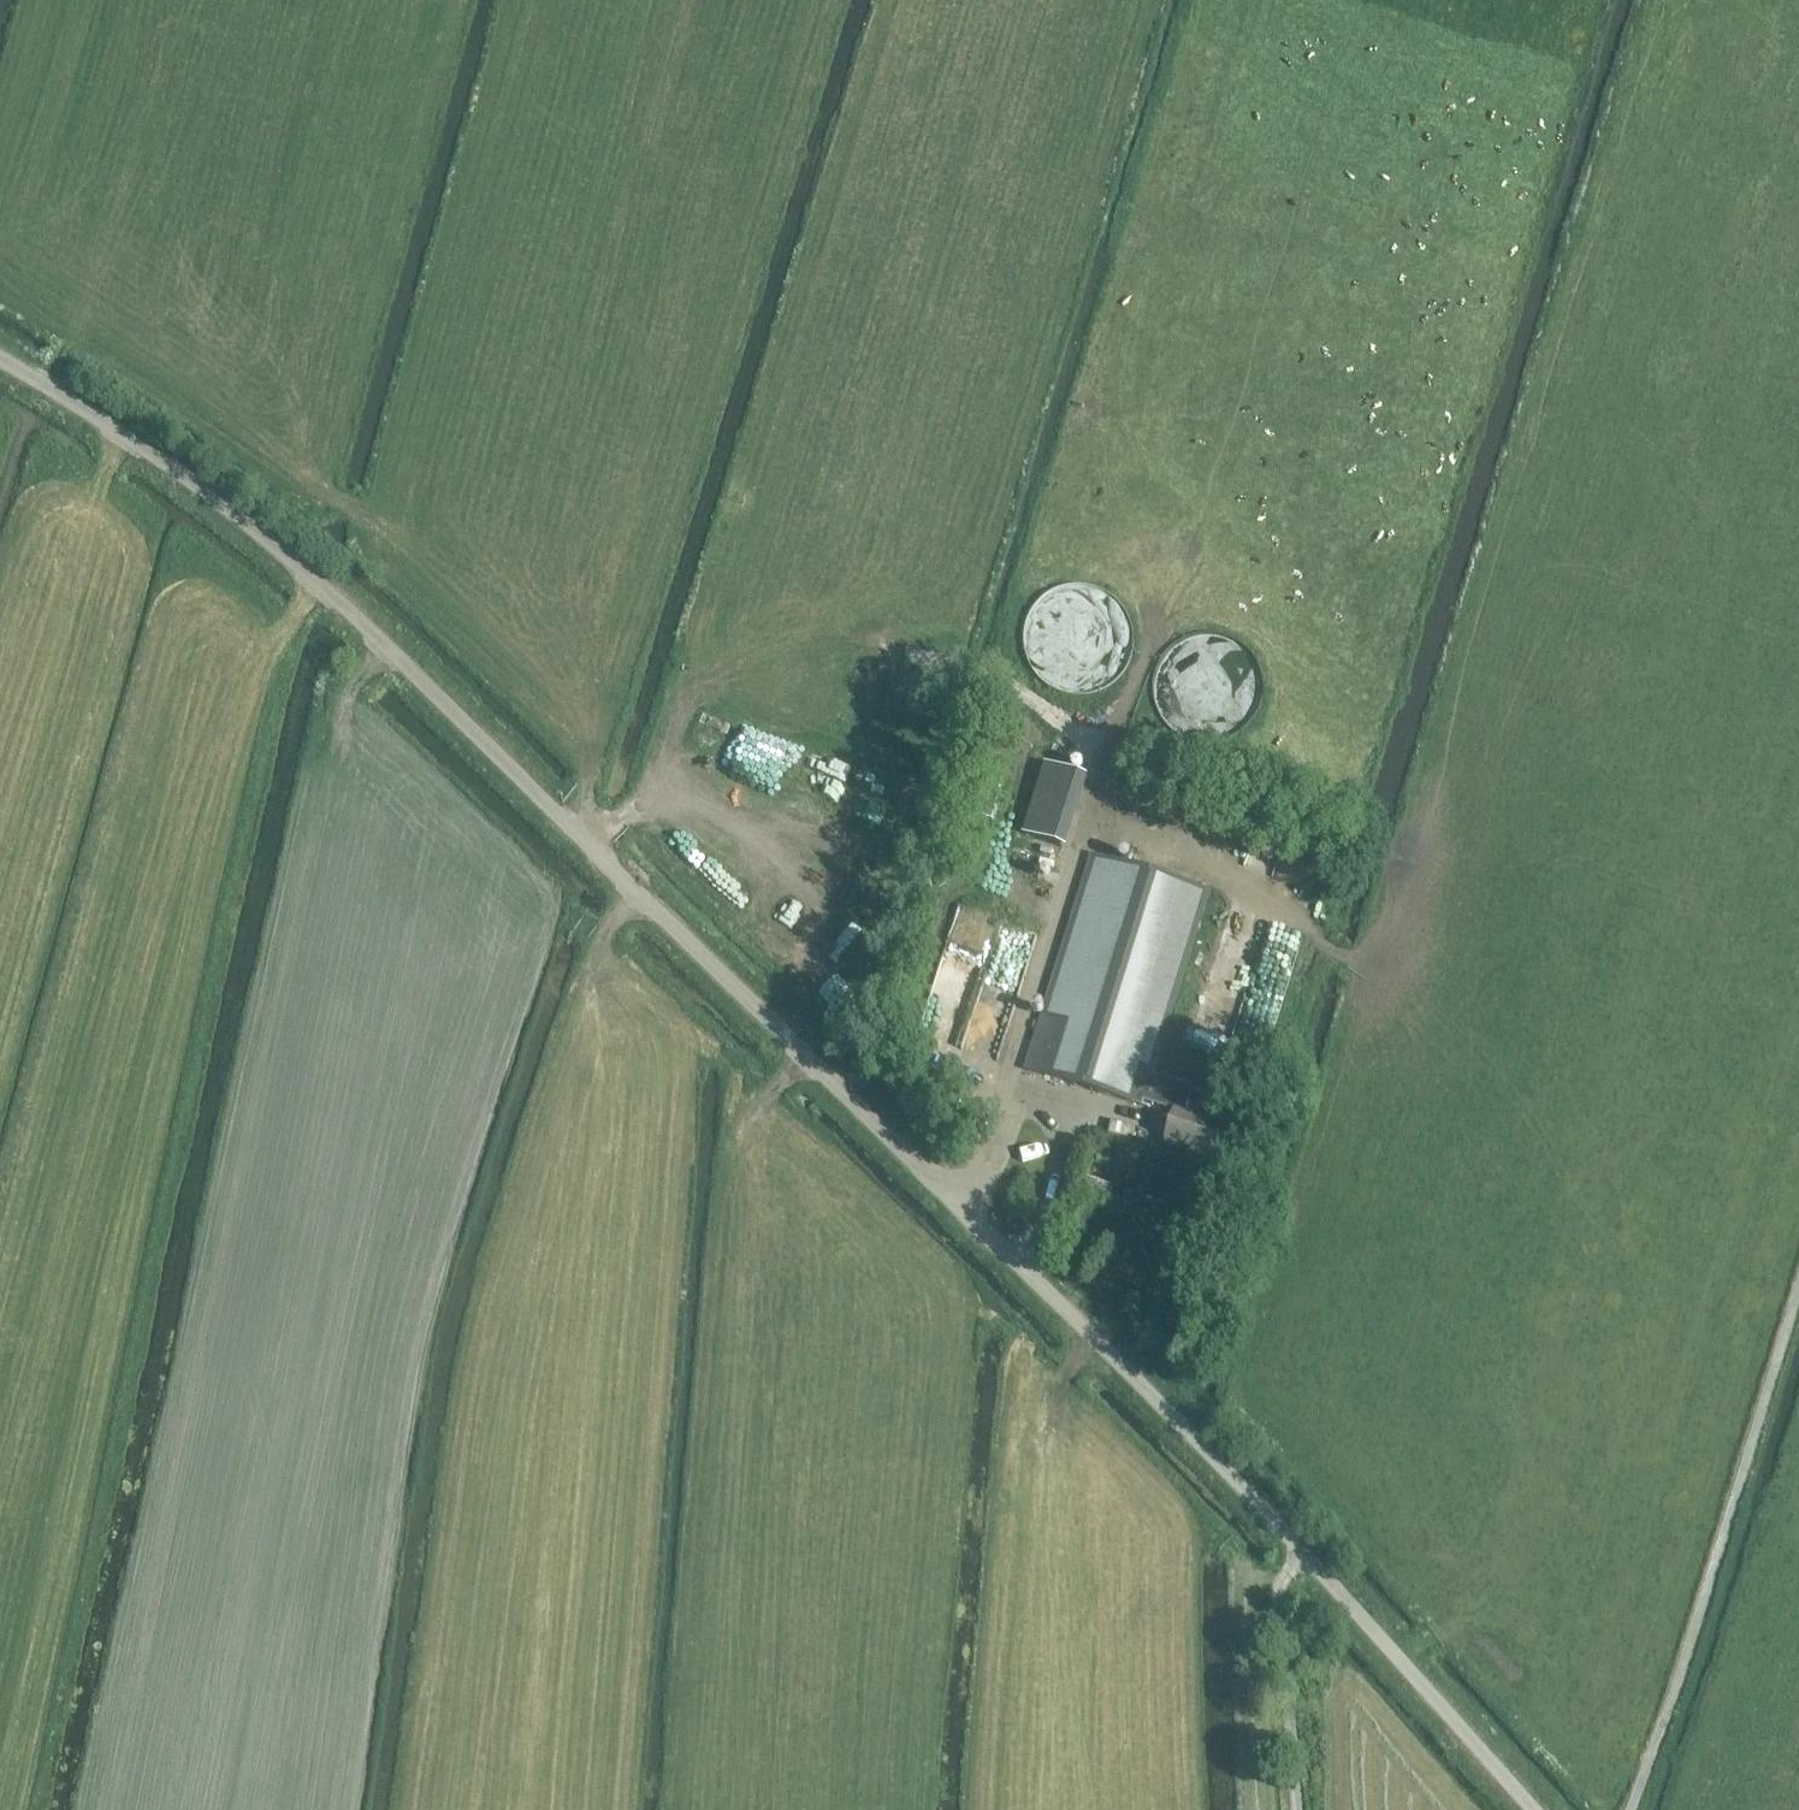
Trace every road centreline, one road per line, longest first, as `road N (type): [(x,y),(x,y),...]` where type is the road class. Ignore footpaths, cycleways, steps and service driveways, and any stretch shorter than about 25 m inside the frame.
road 1 (unclassified): [(1308,1560),(487,739),(303,568),(0,357)]
road 2 (unclassified): [(1632,1809),(1798,1290)]
road 3 (unclassified): [(1538,1809),(1308,1560)]
road 4 (unclassified): [(1292,1809),(1281,1599),(1308,1560)]

